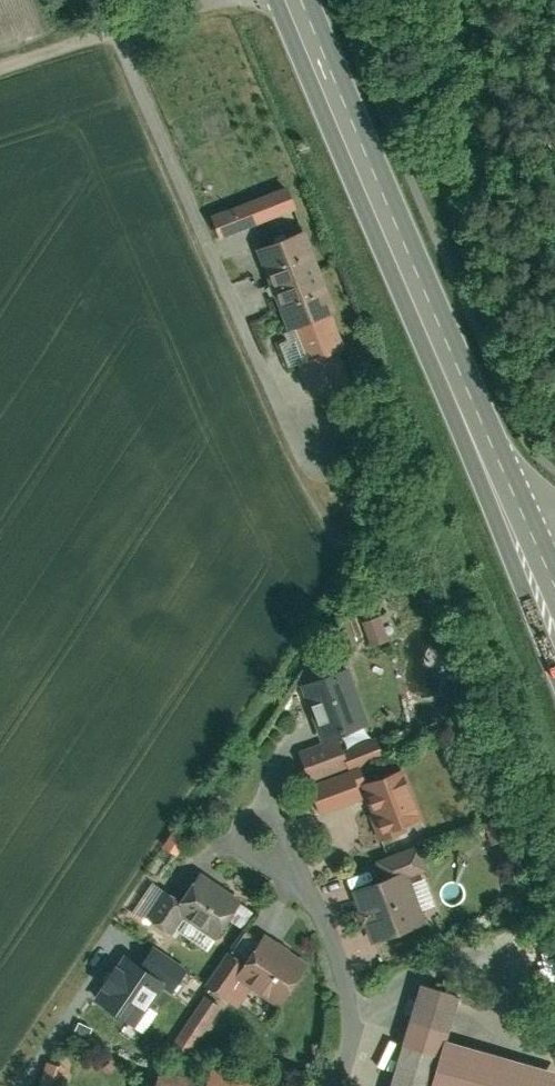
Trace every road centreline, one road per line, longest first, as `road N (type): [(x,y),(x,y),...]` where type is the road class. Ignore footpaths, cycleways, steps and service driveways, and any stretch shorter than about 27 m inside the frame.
road 1 (primary): [(303,0),(554,608)]
road 2 (residential): [(262,836),(329,928),(354,1025),(338,1085)]
road 3 (unclassified): [(0,70),(205,0)]

